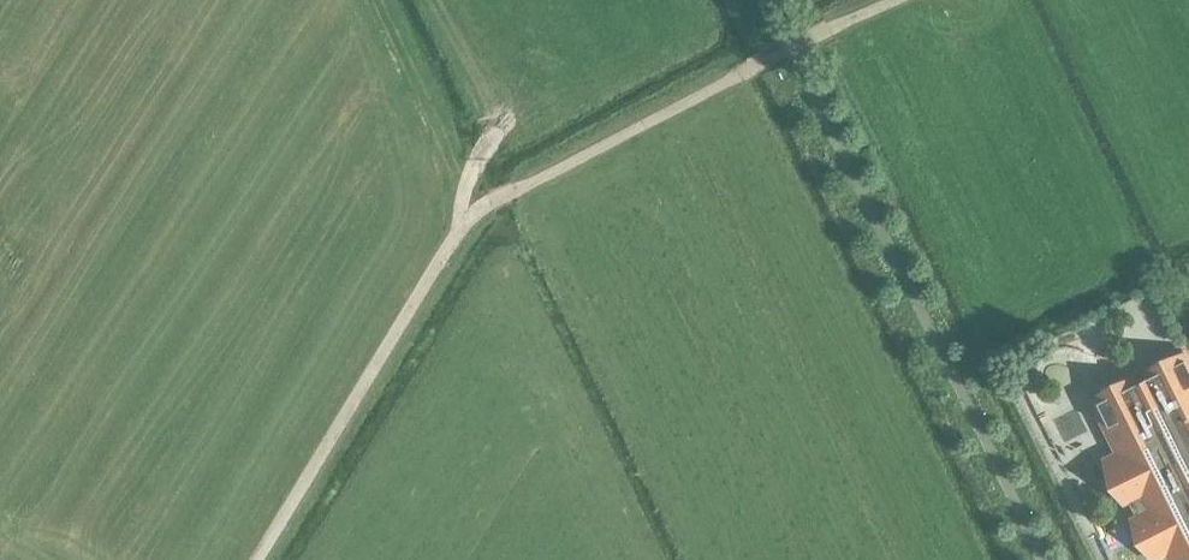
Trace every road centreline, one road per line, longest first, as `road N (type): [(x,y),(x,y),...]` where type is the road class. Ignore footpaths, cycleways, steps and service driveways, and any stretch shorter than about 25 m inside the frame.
road 1 (track): [(891,0),(473,211),(253,559)]
road 2 (track): [(462,228),(466,177),(508,110)]

